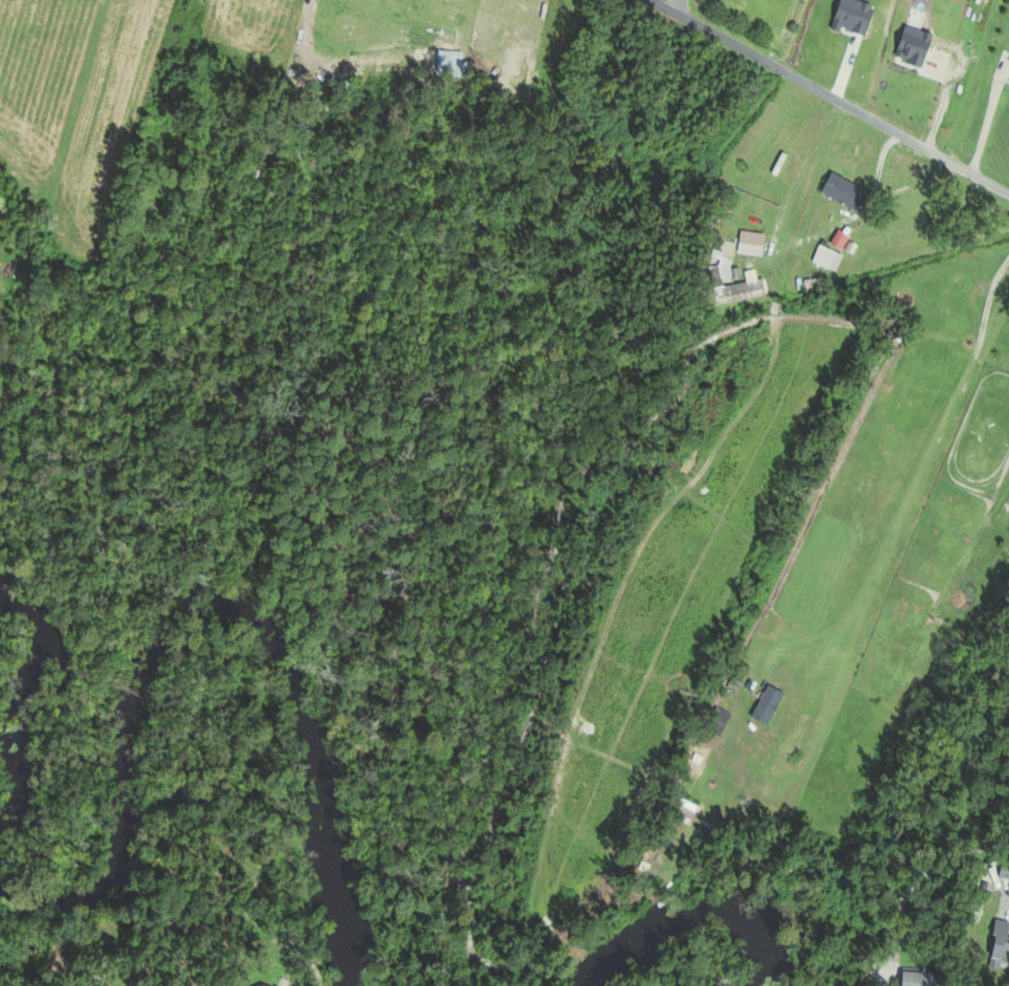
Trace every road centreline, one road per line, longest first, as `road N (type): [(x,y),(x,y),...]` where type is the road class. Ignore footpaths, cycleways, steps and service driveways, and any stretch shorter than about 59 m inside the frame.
road 1 (residential): [(1008,193),(652,0)]

